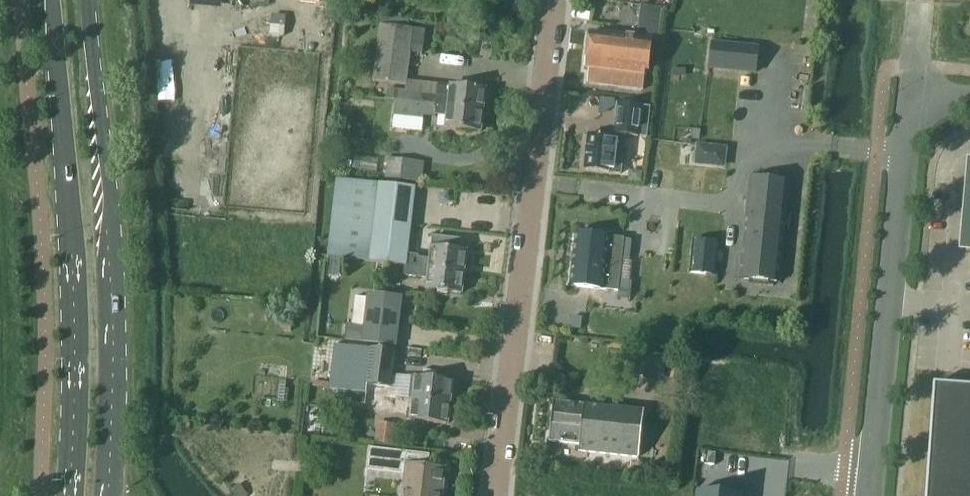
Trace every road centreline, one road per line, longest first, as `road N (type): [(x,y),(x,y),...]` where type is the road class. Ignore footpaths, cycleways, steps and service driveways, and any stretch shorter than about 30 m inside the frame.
road 1 (unclassified): [(494,495),(553,0)]
road 2 (secondary): [(108,495),(111,231),(89,0)]
road 3 (secondary): [(51,0),(73,279),(68,495)]
road 4 (unclassified): [(867,495),(911,94),(969,99)]

